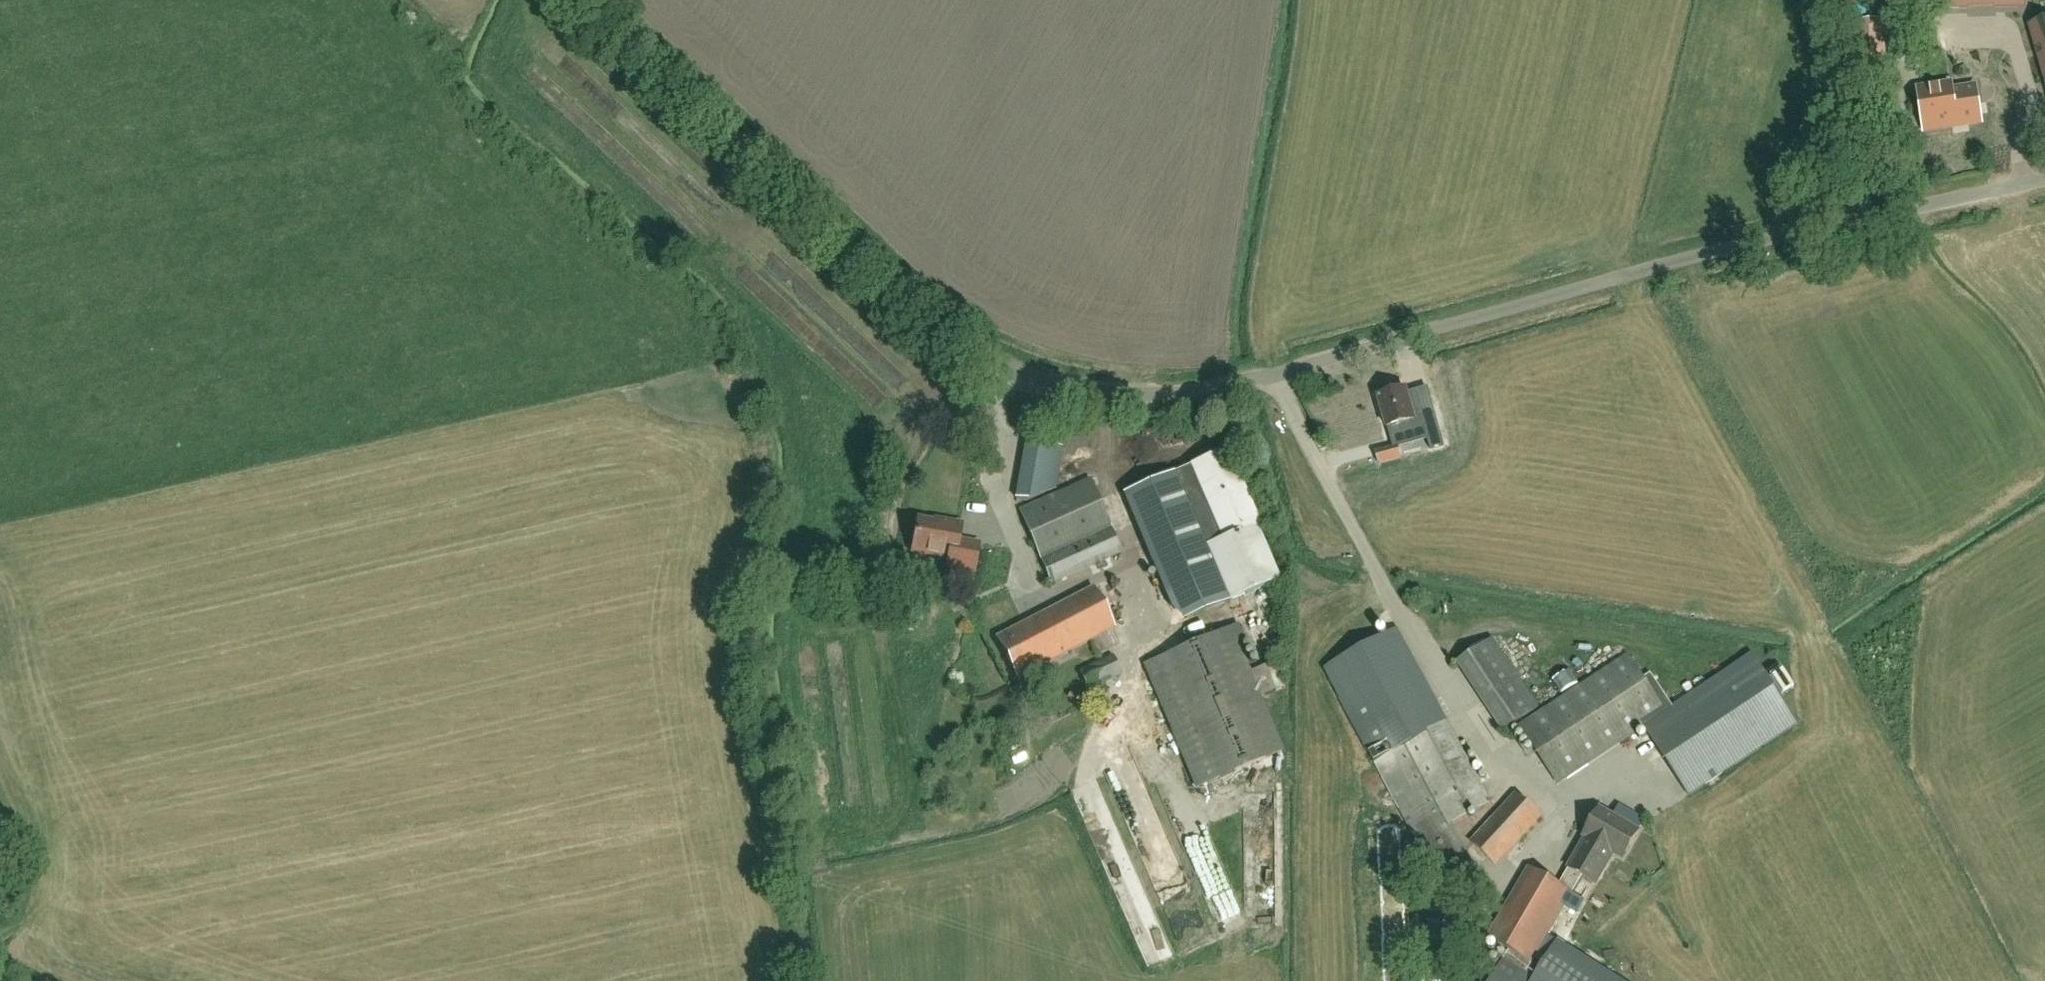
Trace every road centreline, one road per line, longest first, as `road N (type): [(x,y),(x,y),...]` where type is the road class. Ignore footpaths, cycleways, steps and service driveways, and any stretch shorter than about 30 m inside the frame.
road 1 (unclassified): [(591,0),(933,322),(1018,371),(1117,393),(1224,387),(1724,249),(2044,180)]

